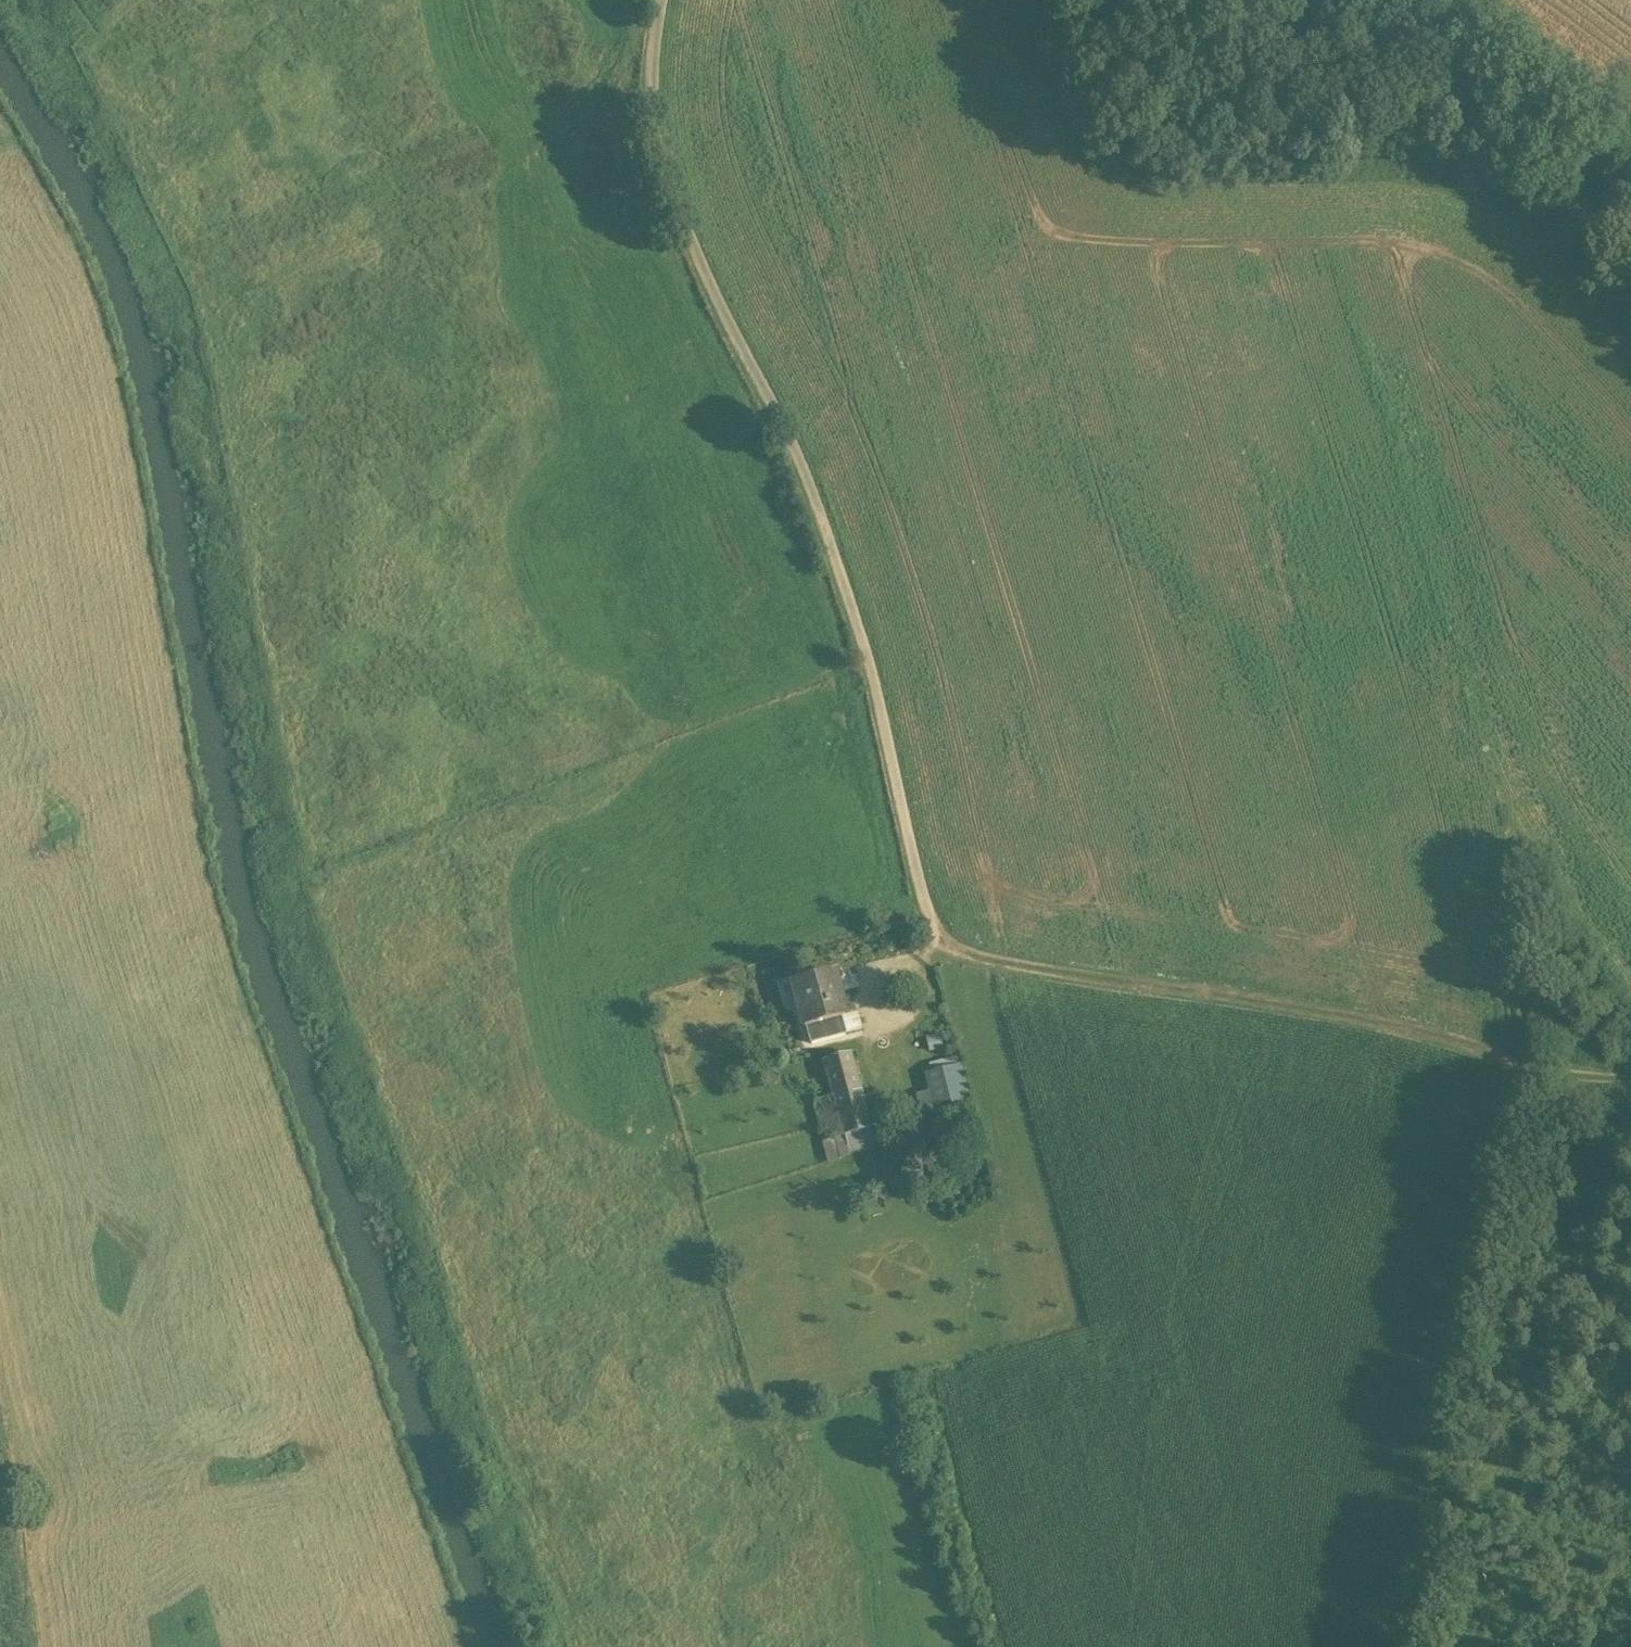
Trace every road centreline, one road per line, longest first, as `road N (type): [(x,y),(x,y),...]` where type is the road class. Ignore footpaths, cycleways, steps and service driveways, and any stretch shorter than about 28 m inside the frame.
road 1 (unclassified): [(665,0),(652,82),(668,197),(818,494),(939,950)]
road 2 (track): [(939,950),(1291,1004),(1589,1080),(1630,1079)]
road 3 (track): [(1538,1066),(1460,1347),(1428,1646)]

